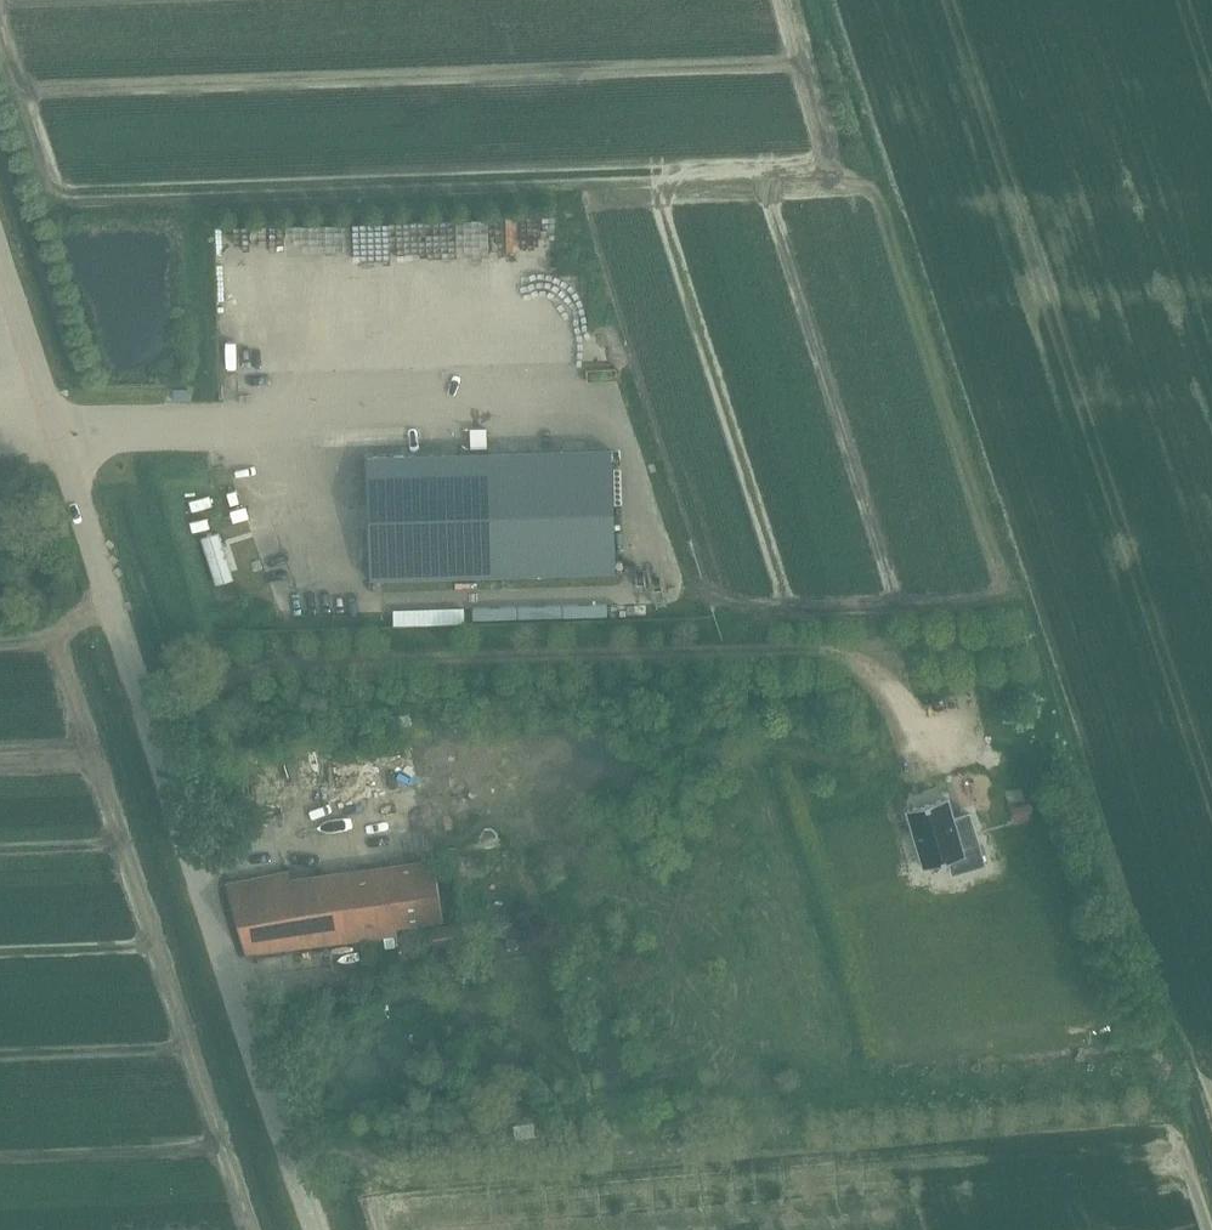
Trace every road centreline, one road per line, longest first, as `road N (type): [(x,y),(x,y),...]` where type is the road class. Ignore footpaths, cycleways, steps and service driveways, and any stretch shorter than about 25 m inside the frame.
road 1 (tertiary): [(317,1229),(0,261)]

